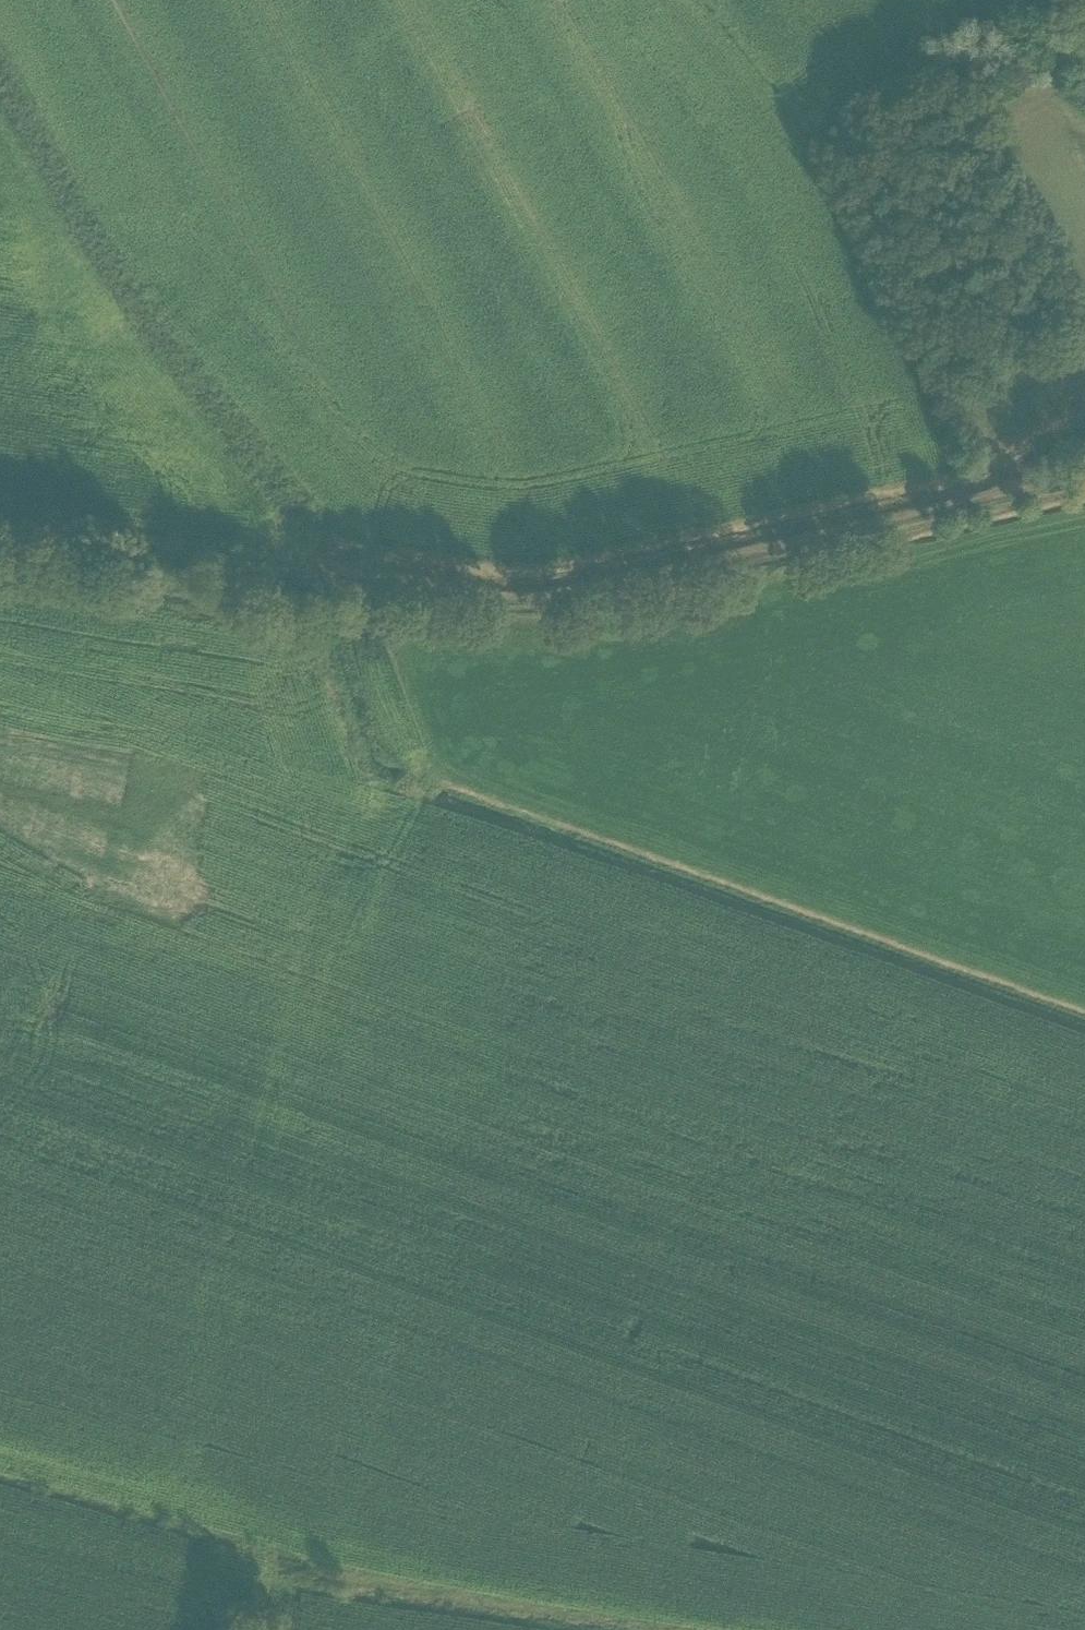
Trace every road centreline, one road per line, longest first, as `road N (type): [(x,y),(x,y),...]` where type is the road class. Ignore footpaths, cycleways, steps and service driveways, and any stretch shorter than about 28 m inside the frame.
road 1 (track): [(1084,484),(534,610),(0,529)]

